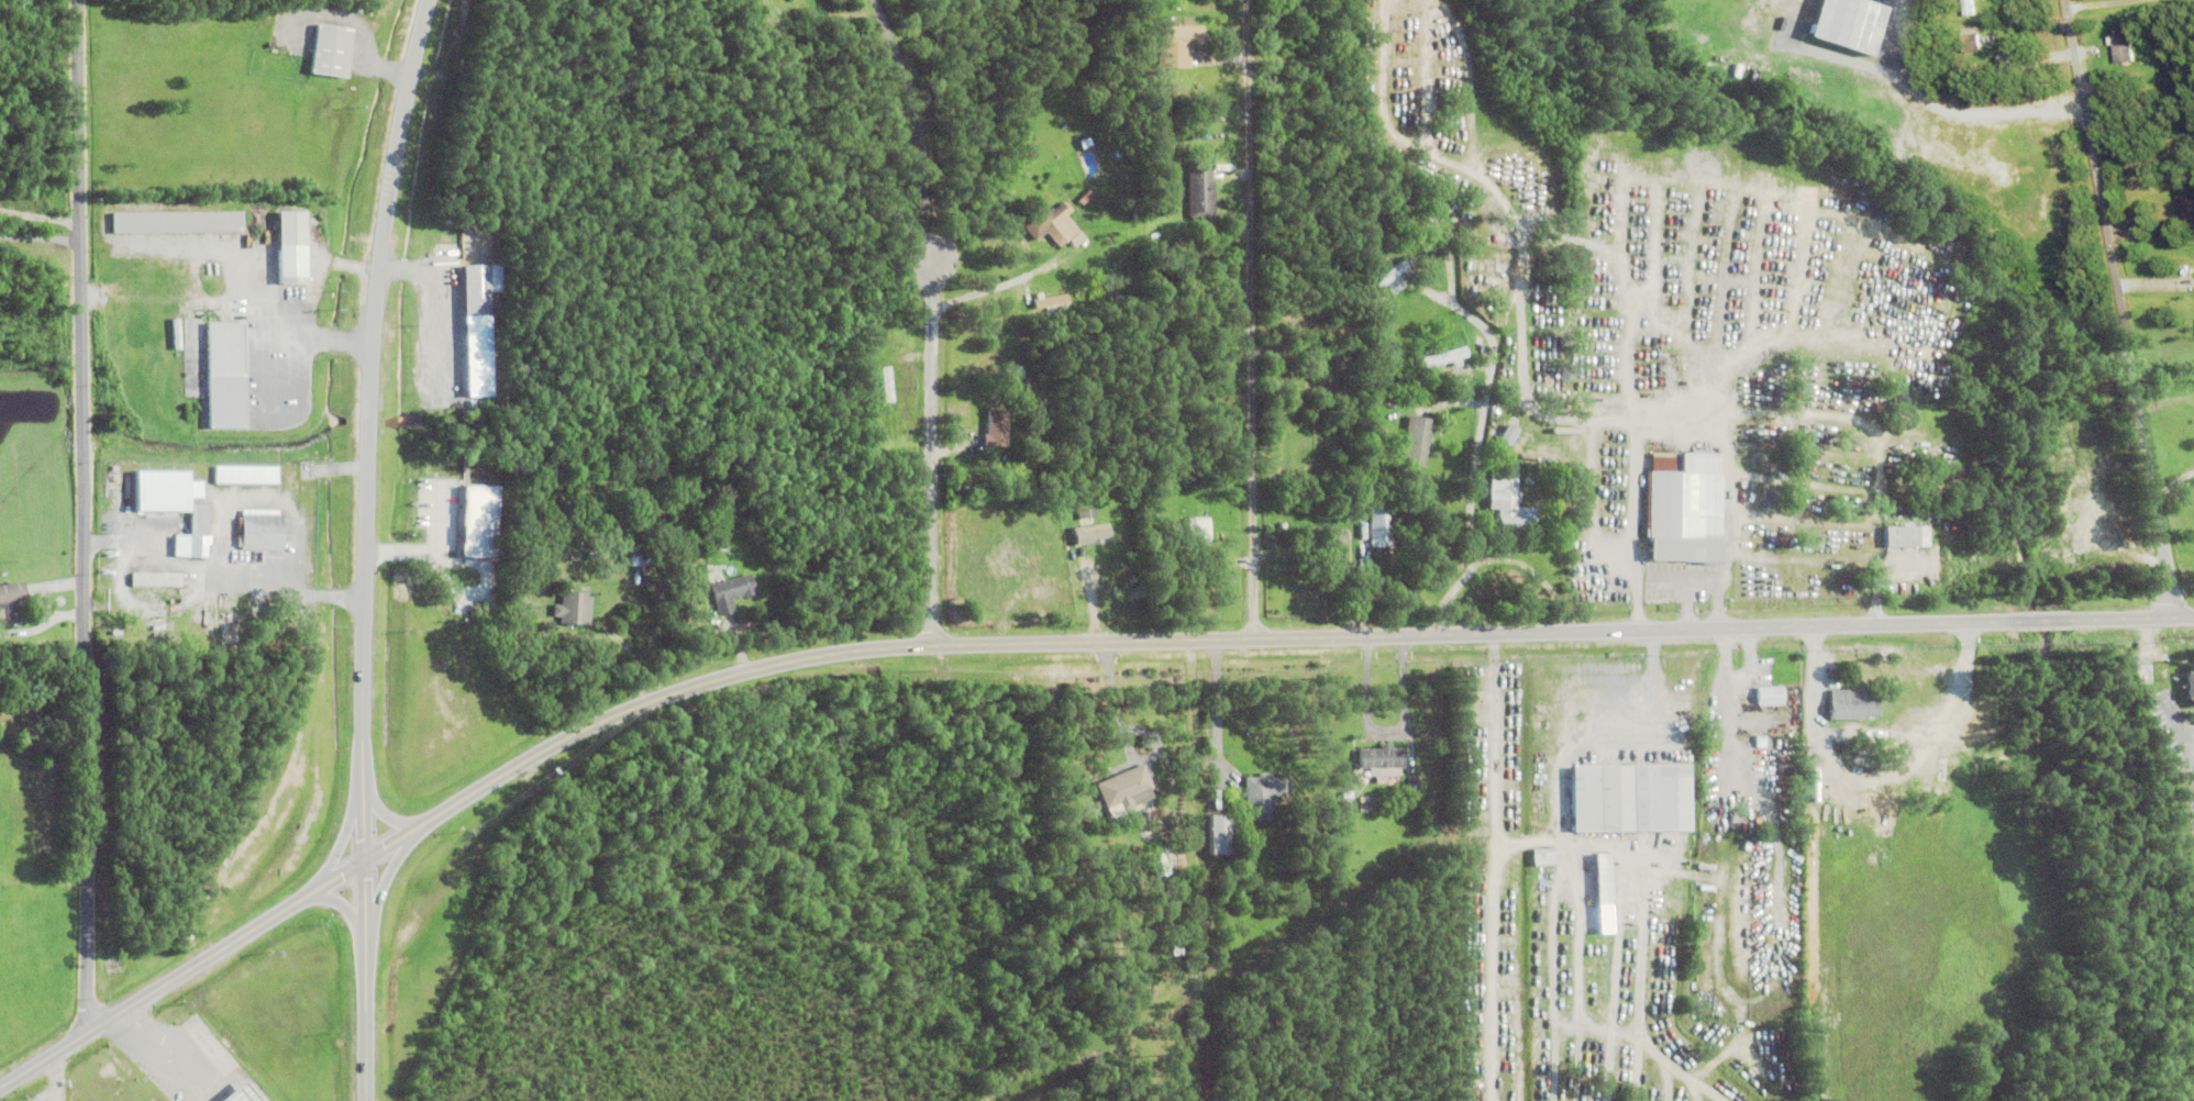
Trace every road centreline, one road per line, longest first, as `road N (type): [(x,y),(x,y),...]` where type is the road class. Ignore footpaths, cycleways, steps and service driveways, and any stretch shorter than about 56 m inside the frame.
road 1 (secondary): [(2193,616),(932,644),(823,655),(663,698),(538,756),(0,1088)]
road 2 (residential): [(89,1033),(80,0)]
road 3 (tertiary): [(431,0),(379,271),(366,469),(366,779)]
road 4 (residential): [(1254,638),(1246,0)]
road 5 (residential): [(2181,616),(2063,0)]
road 6 (residential): [(1194,640),(1196,1100)]
road 7 (residential): [(932,644),(932,248)]
road 8 (secondary): [(366,779),(367,1100)]
road 9 (secondary): [(367,944),(389,880),(429,821)]
road 10 (secondary): [(366,779),(345,842),(312,893)]

